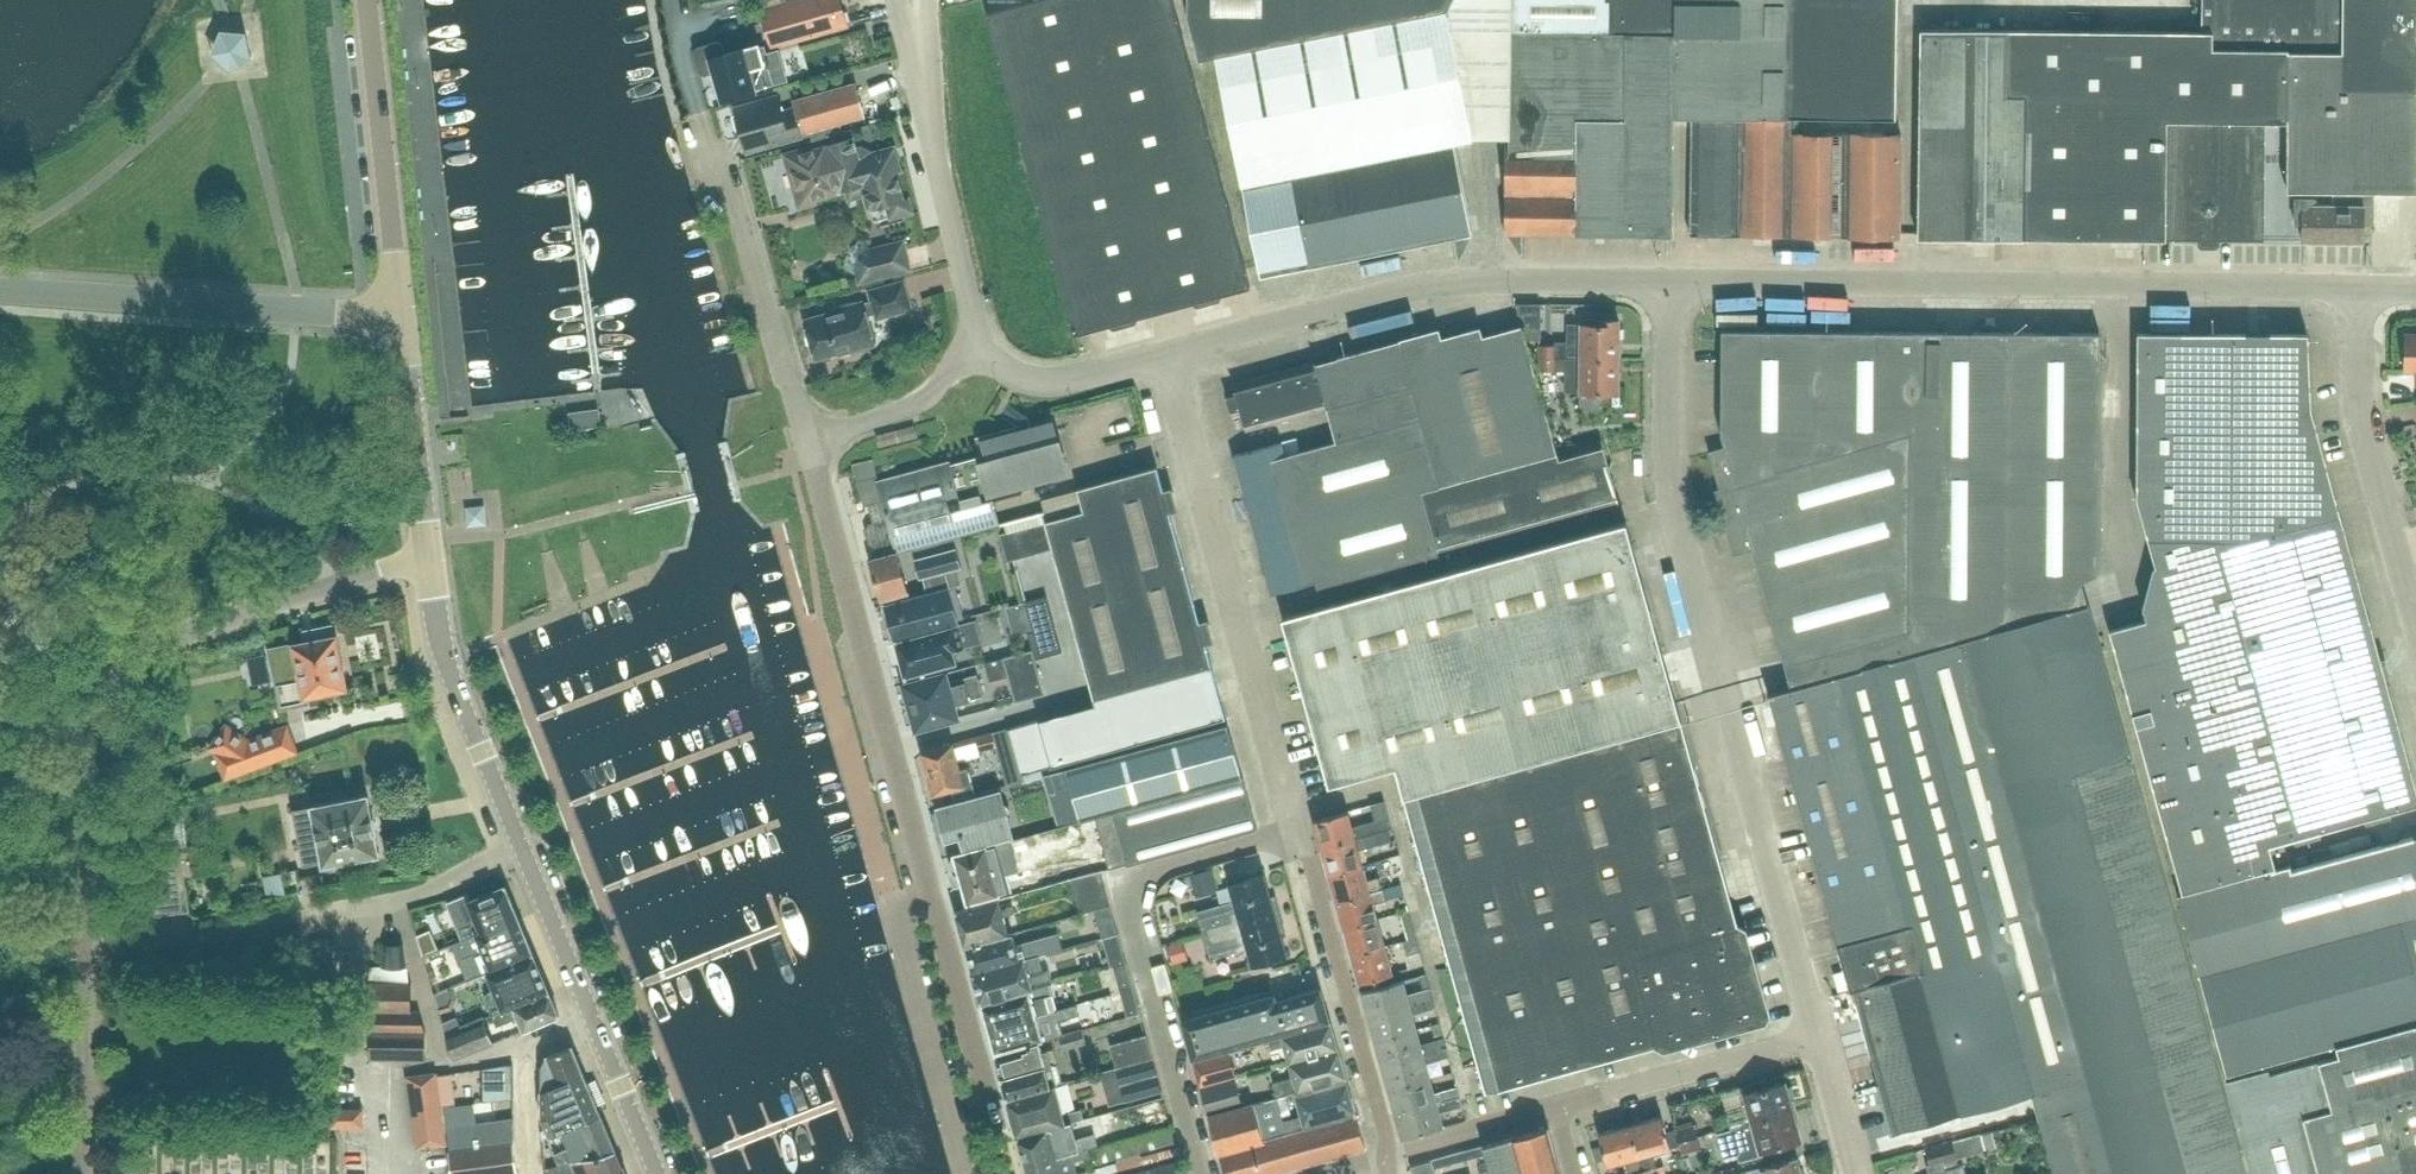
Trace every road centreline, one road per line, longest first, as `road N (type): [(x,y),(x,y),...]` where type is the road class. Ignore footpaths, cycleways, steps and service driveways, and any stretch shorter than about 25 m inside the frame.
road 1 (unclassified): [(1820,1032),(1675,502),(1663,282)]
road 2 (residential): [(1010,1173),(809,440)]
road 3 (unclassified): [(91,948),(100,721),(112,686),(182,637),(432,554)]
road 4 (unclassified): [(1663,282),(1557,274),(1388,291),(1164,353)]
road 5 (residential): [(1296,825),(1164,353)]
road 6 (residential): [(1204,1173),(1126,908),(1128,886),(1165,864),(1296,825)]
road 7 (unclassified): [(2118,286),(1663,282)]
road 8 (residential): [(523,850),(355,910),(358,1068),(376,1112),(375,1173)]
road 9 (residential): [(399,319),(0,291)]
road 10 (unclassified): [(2415,651),(2356,441),(2356,291)]
road 11 (residential): [(1385,1154),(1386,1127),(1296,825)]
road 12 (residential): [(809,440),(708,116)]
road 13 (secondary): [(399,319),(366,0)]
road 14 (unclassified): [(2124,600),(2118,286)]
road 15 (secondary): [(523,850),(452,677),(432,554)]
road 16 (residential): [(981,339),(923,67)]
road 17 (residential): [(1554,1108),(1820,1032)]
road 18 (unclassified): [(2356,291),(2118,286)]
road 19 (secondary): [(432,554),(399,319)]
road 20 (unclassified): [(88,1173),(91,948)]
road 21 (residential): [(809,440),(914,404),(981,339)]
road 22 (unclassified): [(1164,353),(1037,381),(999,367),(981,339)]
road 23 (unclassified): [(91,948),(287,921)]
road 24 (residential): [(532,1173),(529,1047),(595,1022)]
road 25 (secondary): [(595,1022),(523,850)]
road 26 (residential): [(1385,1154),(1554,1108)]
road 27 (secondary): [(658,1173),(595,1022)]
road 28 (unclassified): [(1858,1173),(1820,1032)]

